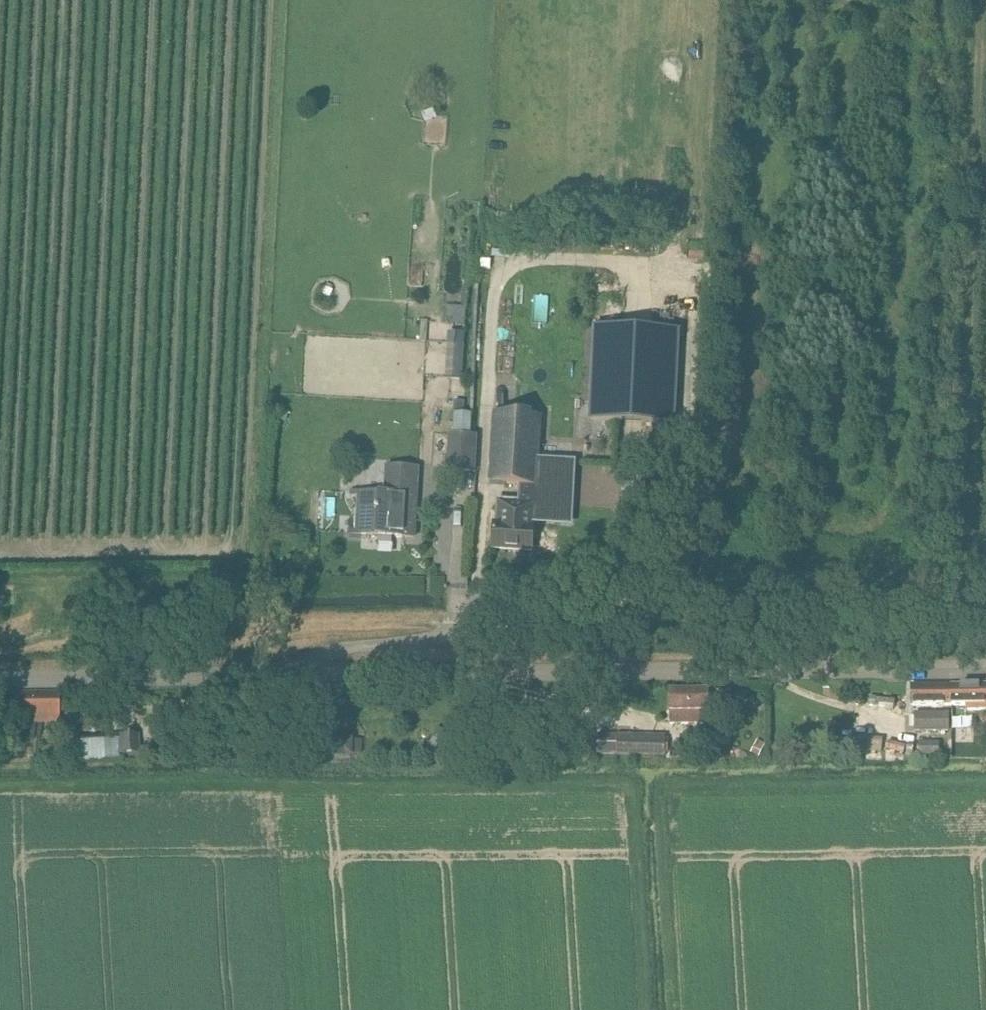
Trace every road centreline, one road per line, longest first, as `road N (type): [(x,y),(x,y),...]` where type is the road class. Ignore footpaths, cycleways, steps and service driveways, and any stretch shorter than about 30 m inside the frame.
road 1 (tertiary): [(0,679),(985,669)]
road 2 (track): [(247,582),(267,0)]
road 3 (track): [(982,0),(957,531),(965,550),(985,564)]
road 4 (track): [(770,0),(759,156),(759,375),(728,436),(686,444)]
road 5 (track): [(0,646),(68,633),(396,621),(437,622),(456,632)]
road 6 (track): [(0,588),(247,582),(247,627)]
road 7 (track): [(759,143),(819,143),(834,132),(846,67),(873,29),(859,0)]

